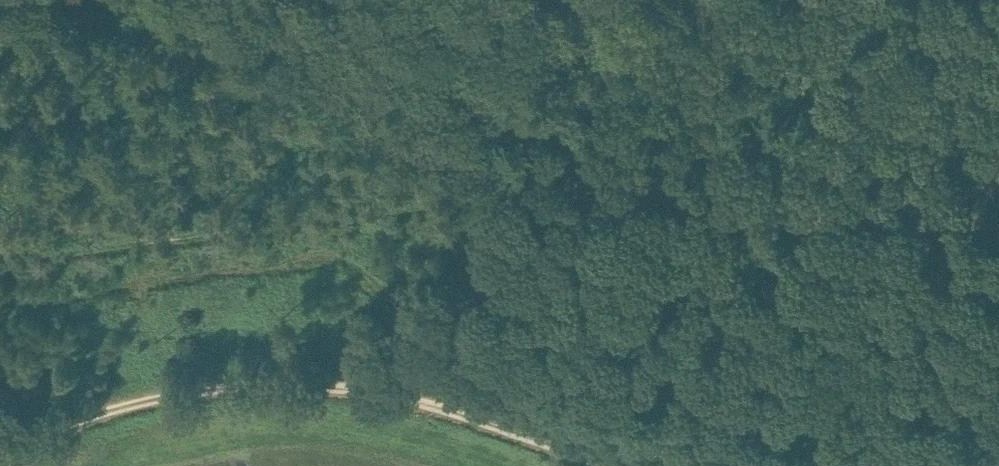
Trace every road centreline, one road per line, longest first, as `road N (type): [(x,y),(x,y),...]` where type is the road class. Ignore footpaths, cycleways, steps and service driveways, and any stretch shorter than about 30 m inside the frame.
road 1 (track): [(0,243),(526,182),(998,207)]
road 2 (track): [(612,465),(427,404),(347,385),(275,382),(213,384),(152,399),(0,451)]
road 3 (track): [(331,0),(194,15),(116,15),(65,0)]
road 4 (track): [(519,0),(397,0)]

